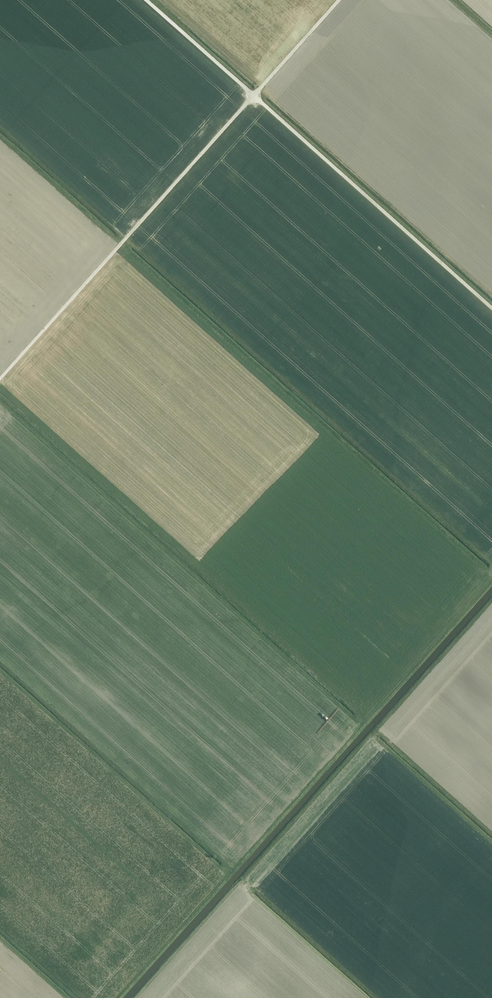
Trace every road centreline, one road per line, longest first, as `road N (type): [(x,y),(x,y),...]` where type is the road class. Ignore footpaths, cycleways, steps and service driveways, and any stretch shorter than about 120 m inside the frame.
road 1 (track): [(0,381),(340,0)]
road 2 (track): [(253,96),(147,0)]

